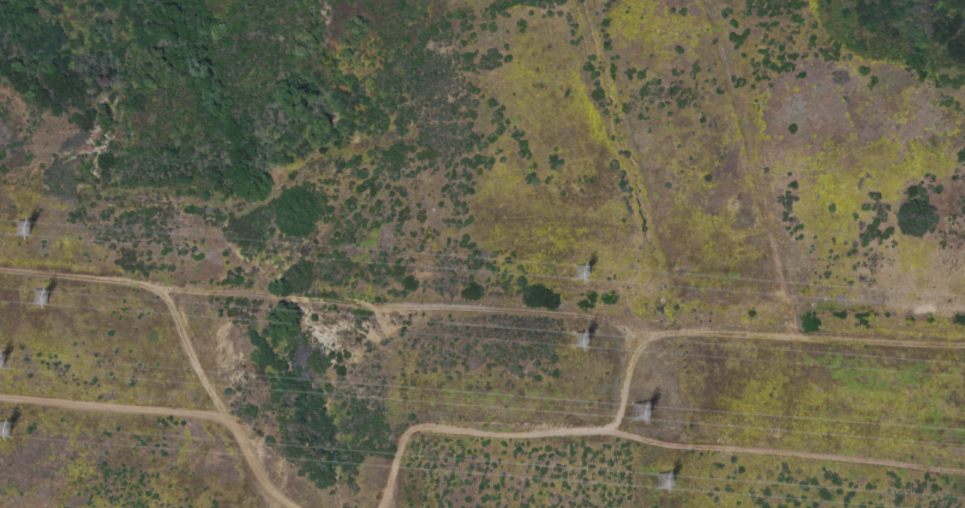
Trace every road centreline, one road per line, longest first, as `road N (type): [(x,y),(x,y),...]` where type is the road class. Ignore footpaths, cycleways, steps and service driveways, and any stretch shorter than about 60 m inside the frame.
road 1 (track): [(964,344),(666,333),(645,341),(630,360),(615,422),(602,433)]
road 2 (track): [(0,270),(157,290),(256,471),(292,507)]
road 3 (track): [(602,433),(964,471)]
road 4 (track): [(383,507),(399,447),(424,428),(602,433)]
road 5 (track): [(235,430),(205,414),(0,397)]

